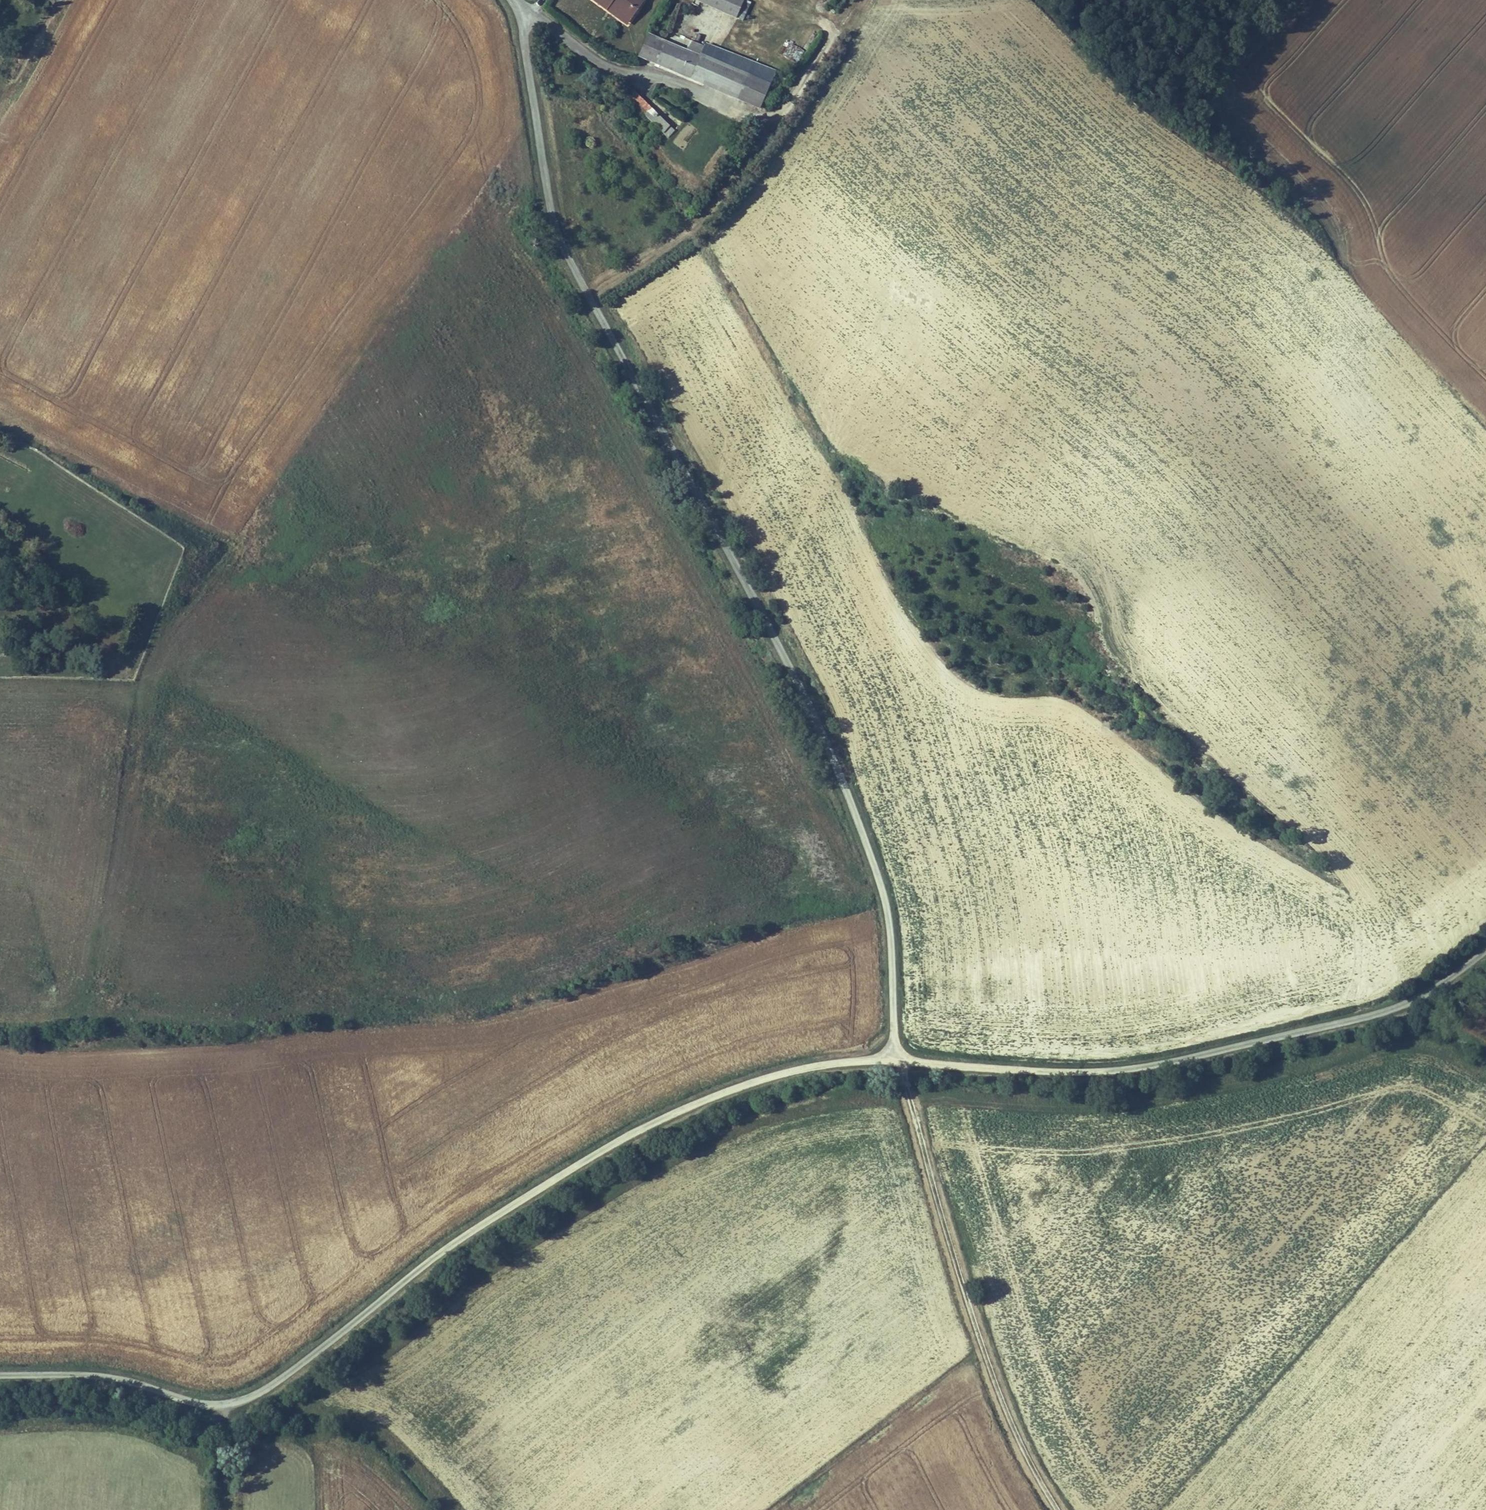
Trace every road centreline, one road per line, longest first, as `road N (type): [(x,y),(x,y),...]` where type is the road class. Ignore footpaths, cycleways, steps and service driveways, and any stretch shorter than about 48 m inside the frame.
road 1 (unclassified): [(514,0),(562,245),(802,694),(877,874),(890,924),(898,1059)]
road 2 (unclassified): [(0,1375),(97,1376),(193,1403),(235,1403),(278,1381),(442,1251),(624,1138),(750,1083),(833,1063),(898,1059)]
road 3 (unclassified): [(898,1059),(1084,1071),(1162,1064),(1403,1006),(1485,952)]
road 4 (track): [(1059,1509),(1005,1415),(898,1059)]

